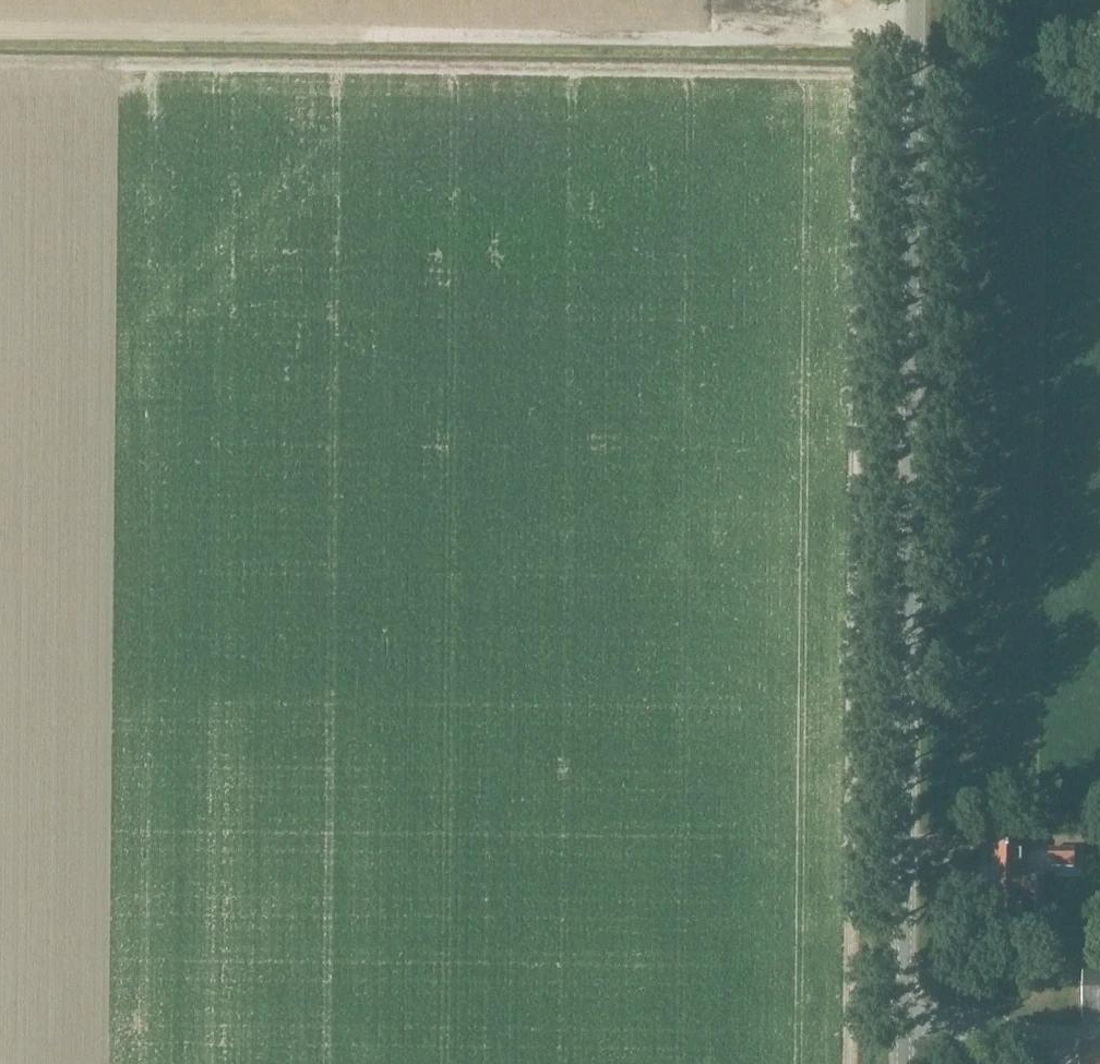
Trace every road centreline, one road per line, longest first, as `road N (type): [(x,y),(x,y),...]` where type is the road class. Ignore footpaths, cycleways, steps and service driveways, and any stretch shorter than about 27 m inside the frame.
road 1 (unclassified): [(903,1063),(915,0)]

